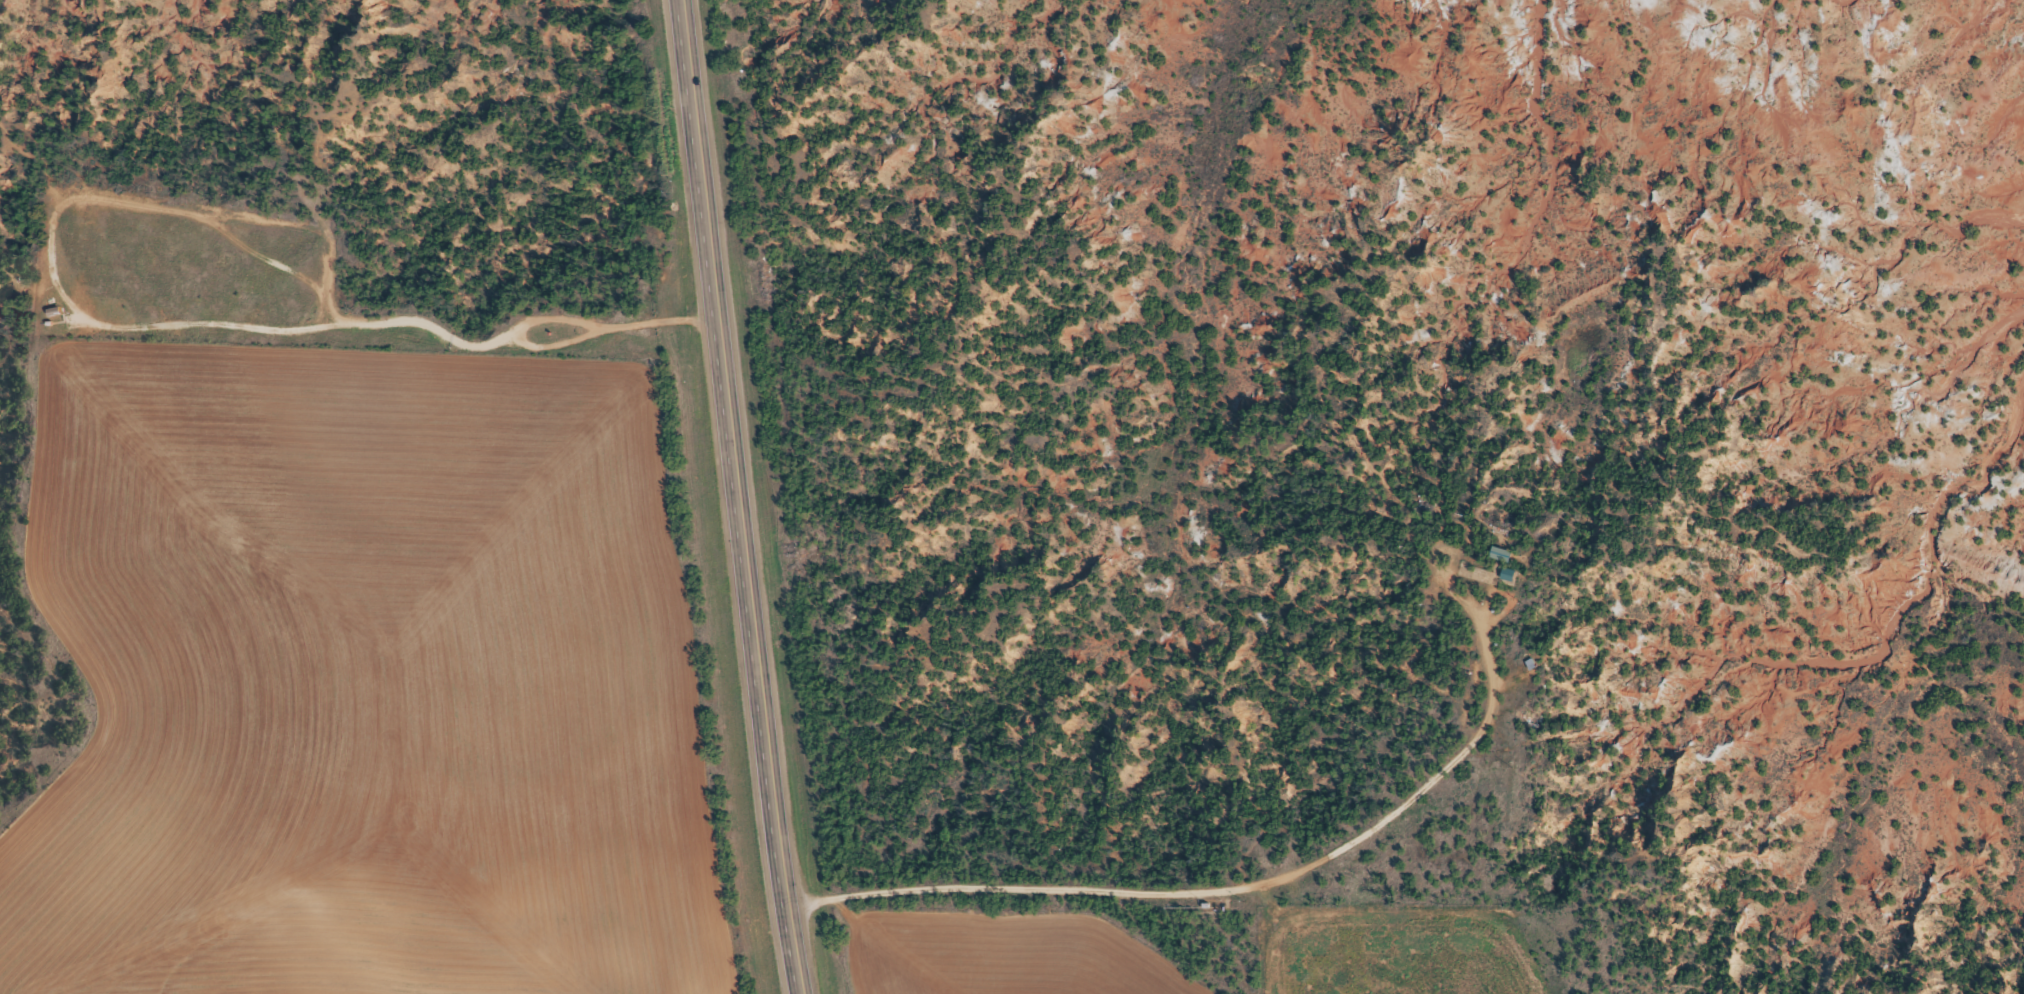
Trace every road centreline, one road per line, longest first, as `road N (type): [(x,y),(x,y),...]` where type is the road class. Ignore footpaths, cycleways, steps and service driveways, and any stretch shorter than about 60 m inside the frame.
road 1 (primary): [(798,993),(754,680),(683,0)]

